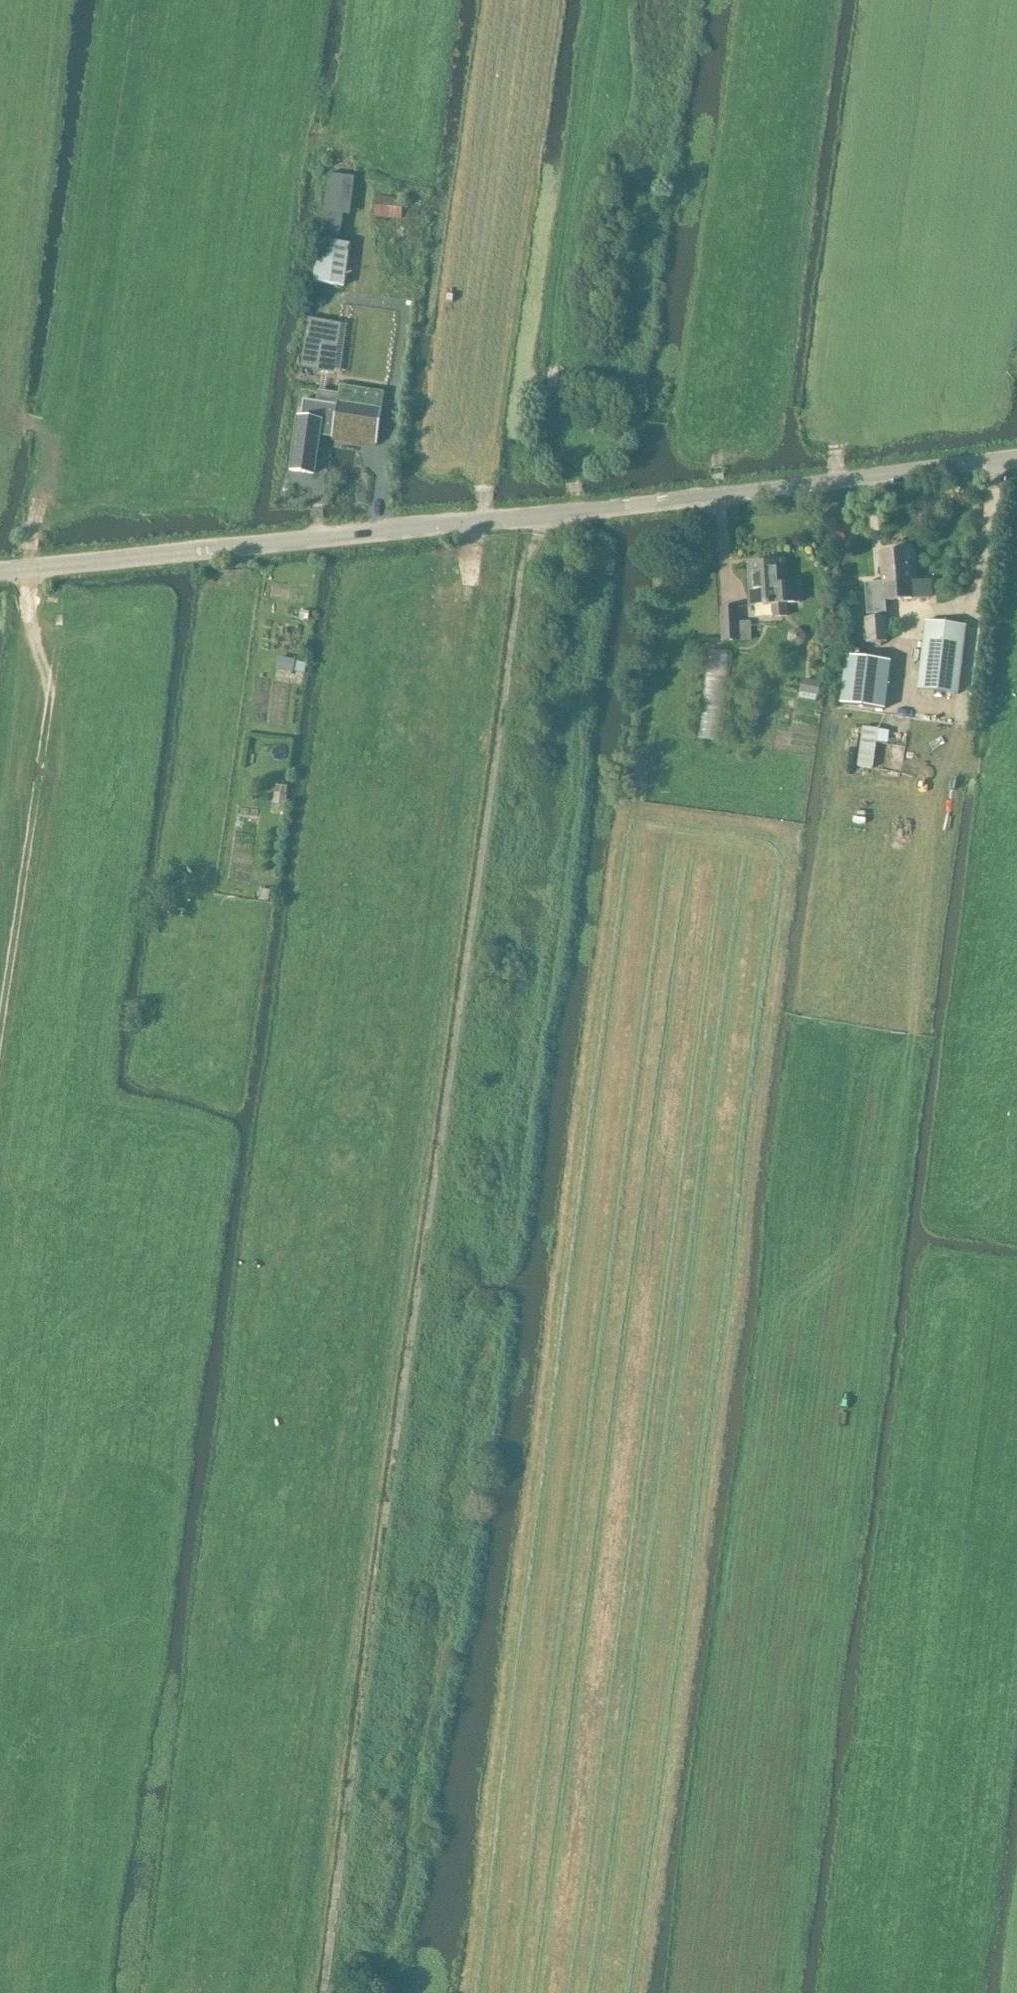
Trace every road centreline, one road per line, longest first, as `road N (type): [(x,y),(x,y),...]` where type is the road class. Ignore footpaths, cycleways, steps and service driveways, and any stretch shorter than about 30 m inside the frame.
road 1 (track): [(322,1992),(528,517)]
road 2 (unclassified): [(0,565),(649,506),(1016,460)]
road 3 (track): [(0,1048),(74,558)]
road 4 (track): [(57,675),(30,609),(31,562),(39,511),(72,417)]

